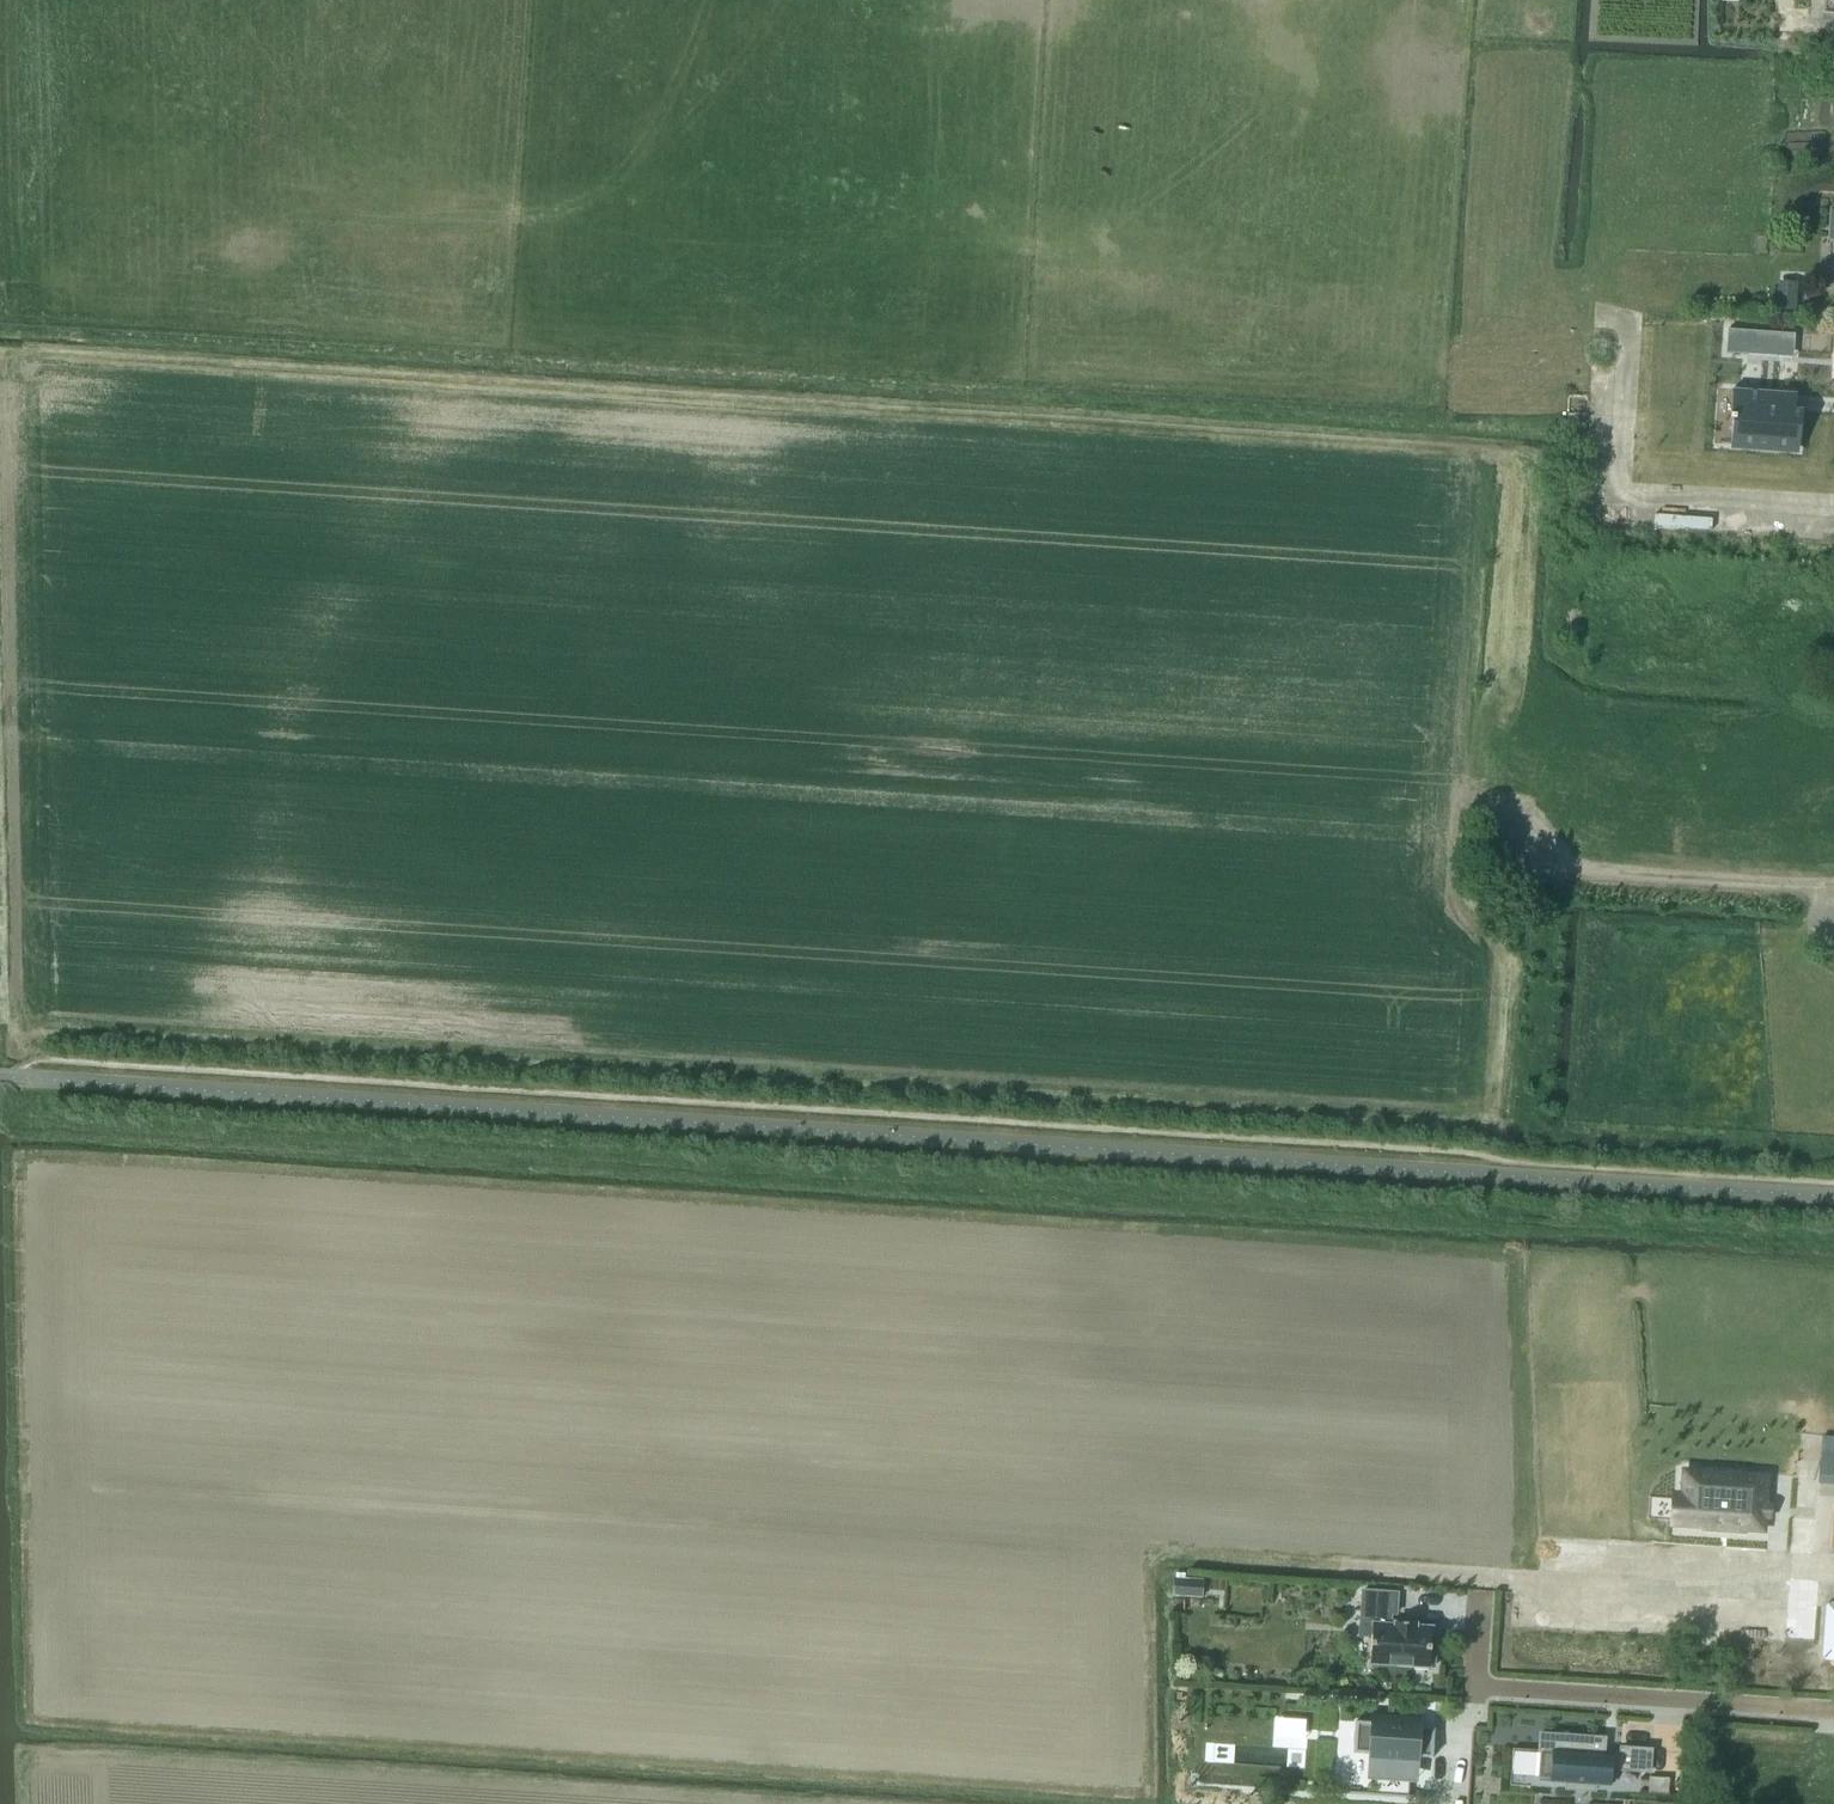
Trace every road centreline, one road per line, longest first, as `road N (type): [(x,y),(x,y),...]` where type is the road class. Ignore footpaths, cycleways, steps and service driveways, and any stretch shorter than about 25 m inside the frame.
road 1 (track): [(12,1487),(1485,1573)]
road 2 (track): [(1833,892),(1582,877),(1508,846),(1493,803)]

